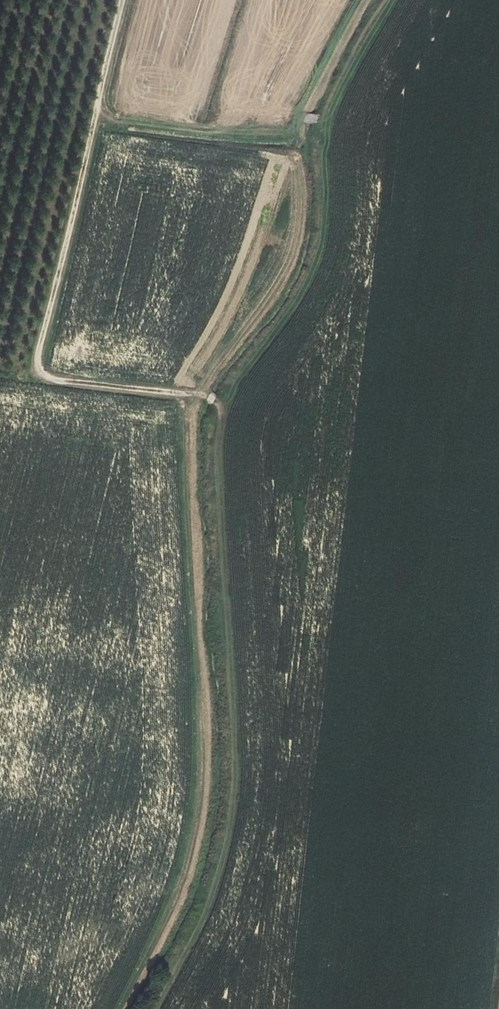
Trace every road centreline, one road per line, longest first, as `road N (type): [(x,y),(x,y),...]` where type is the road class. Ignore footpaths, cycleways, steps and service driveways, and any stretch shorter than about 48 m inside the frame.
road 1 (track): [(125,1008),(179,894),(199,812),(203,760),(184,394)]
road 2 (track): [(153,1008),(205,910),(232,805),(222,409)]
road 3 (track): [(222,409),(199,395),(49,379),(38,366),(123,0)]
road 4 (track): [(97,108),(115,119),(222,133),(275,133),(302,118),(328,122),(315,263),(222,409)]

